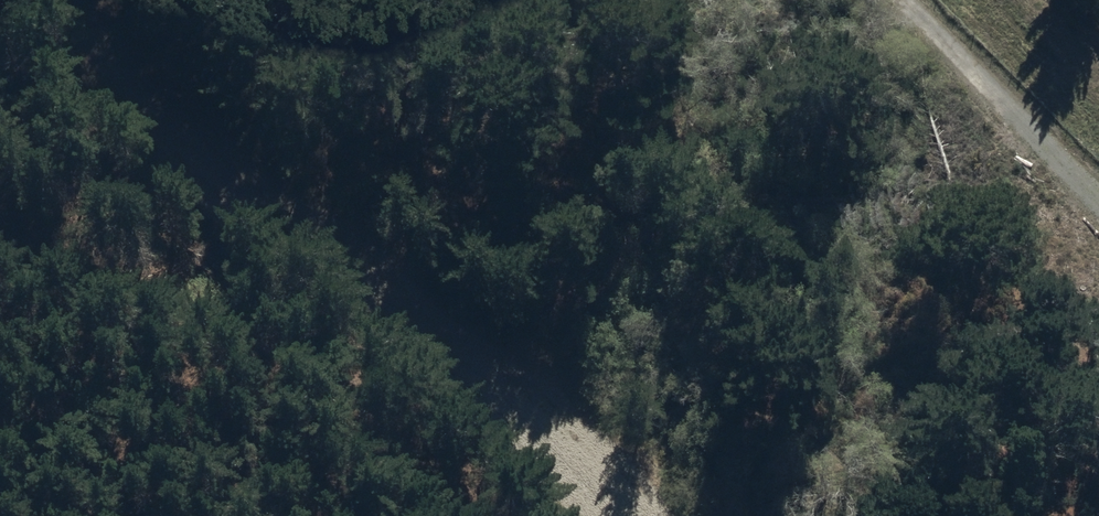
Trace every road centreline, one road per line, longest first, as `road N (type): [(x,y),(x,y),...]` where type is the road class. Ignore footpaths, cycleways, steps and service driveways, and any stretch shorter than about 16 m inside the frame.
road 1 (track): [(99,0),(616,515)]
road 2 (track): [(1098,165),(925,0)]

